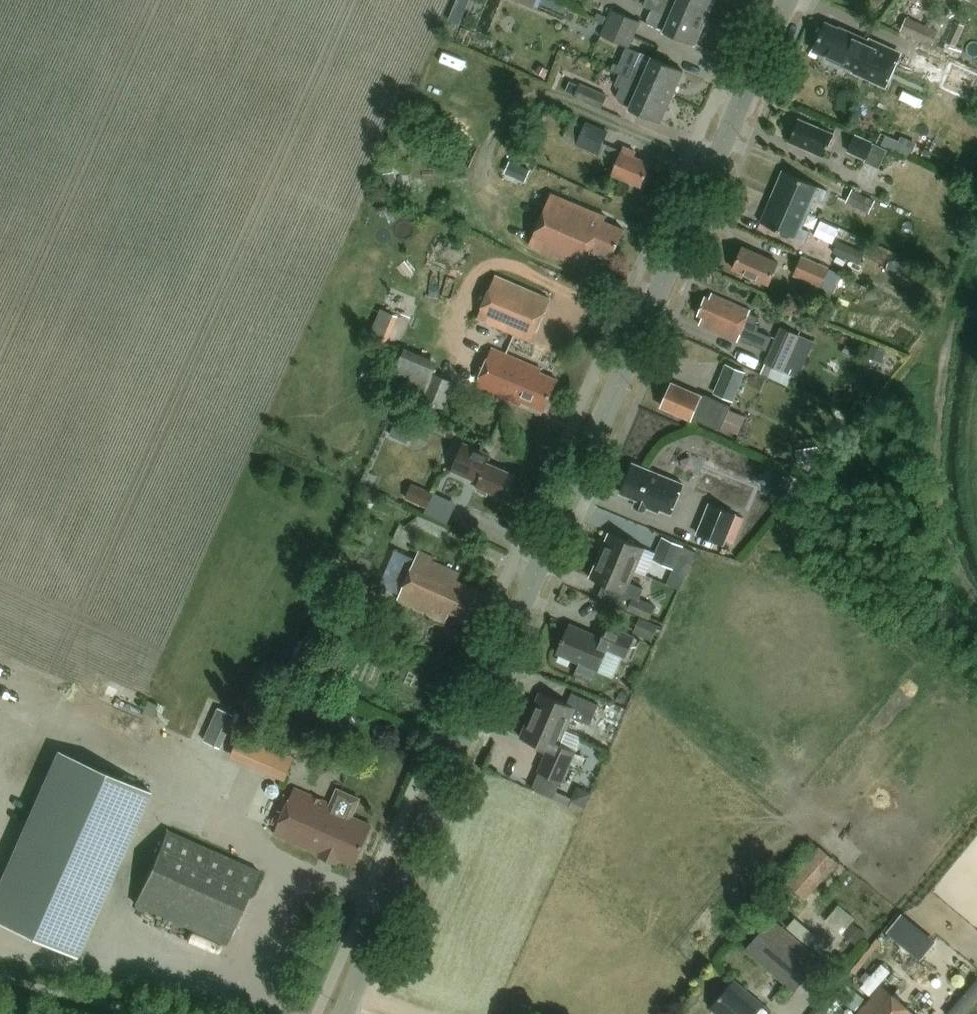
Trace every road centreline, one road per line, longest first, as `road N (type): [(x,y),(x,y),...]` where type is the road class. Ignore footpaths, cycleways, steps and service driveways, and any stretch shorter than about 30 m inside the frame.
road 1 (tertiary): [(344,1013),(789,0)]

